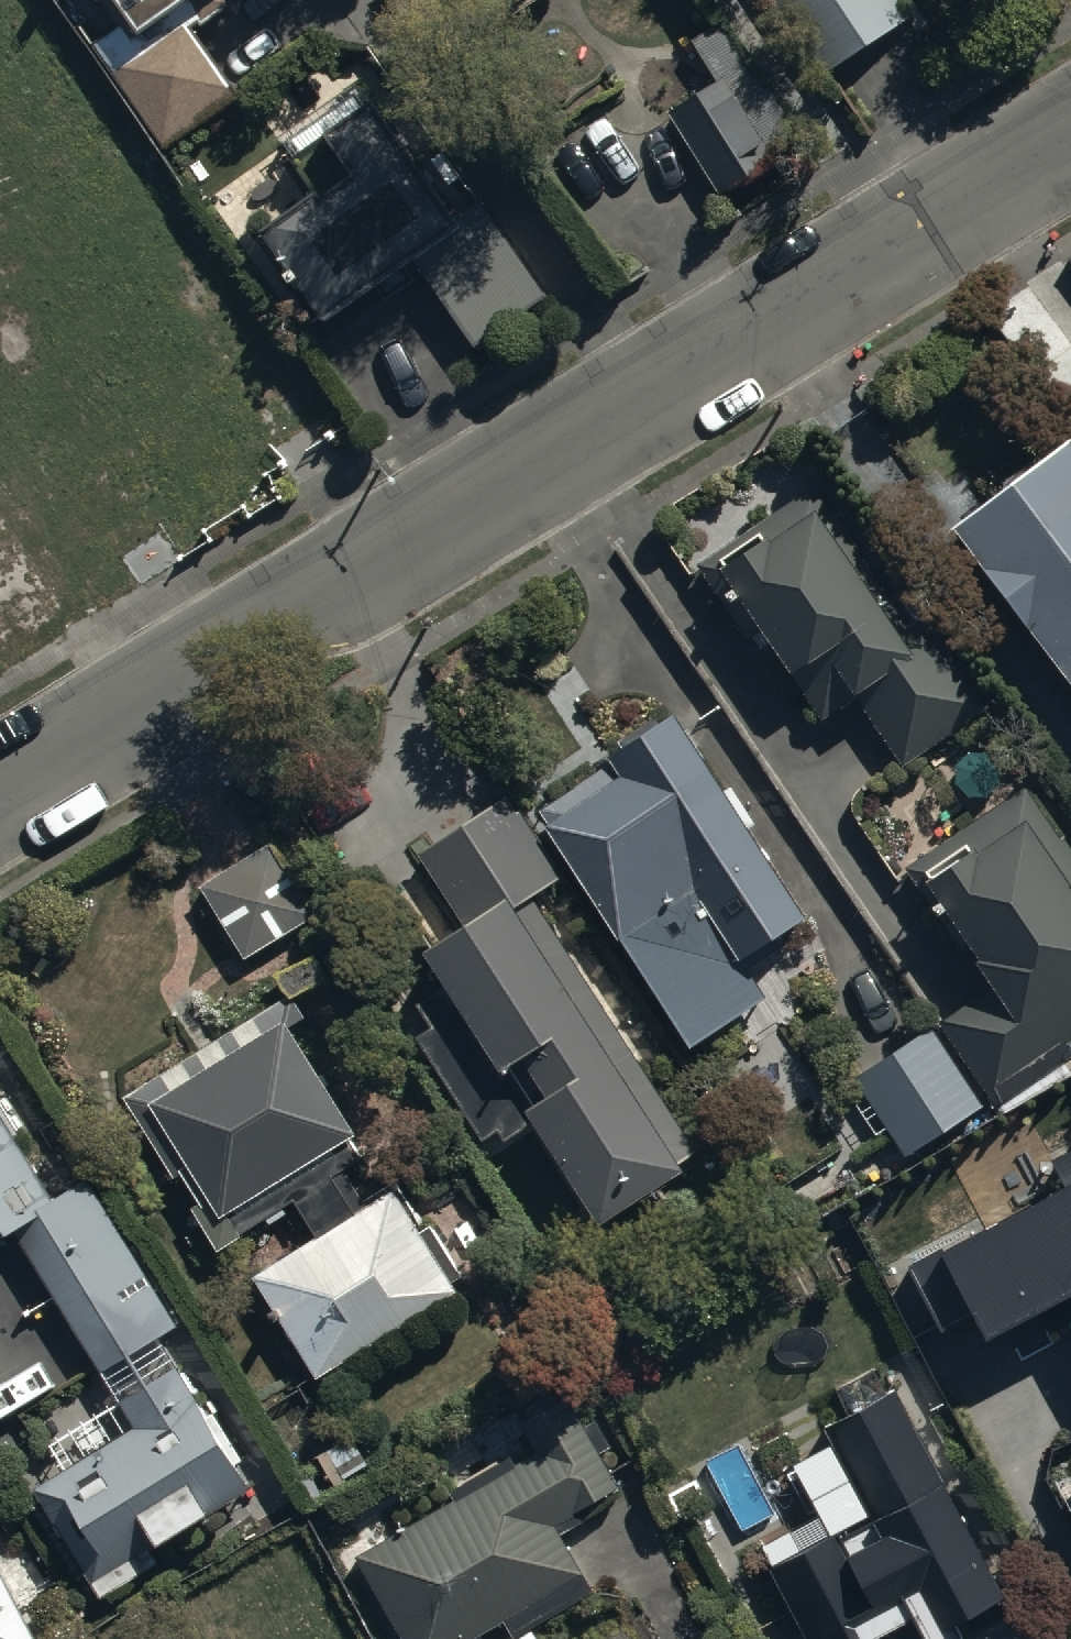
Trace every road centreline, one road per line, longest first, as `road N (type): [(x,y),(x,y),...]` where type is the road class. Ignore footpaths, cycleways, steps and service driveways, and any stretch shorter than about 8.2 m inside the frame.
road 1 (residential): [(0,800),(1070,145)]

